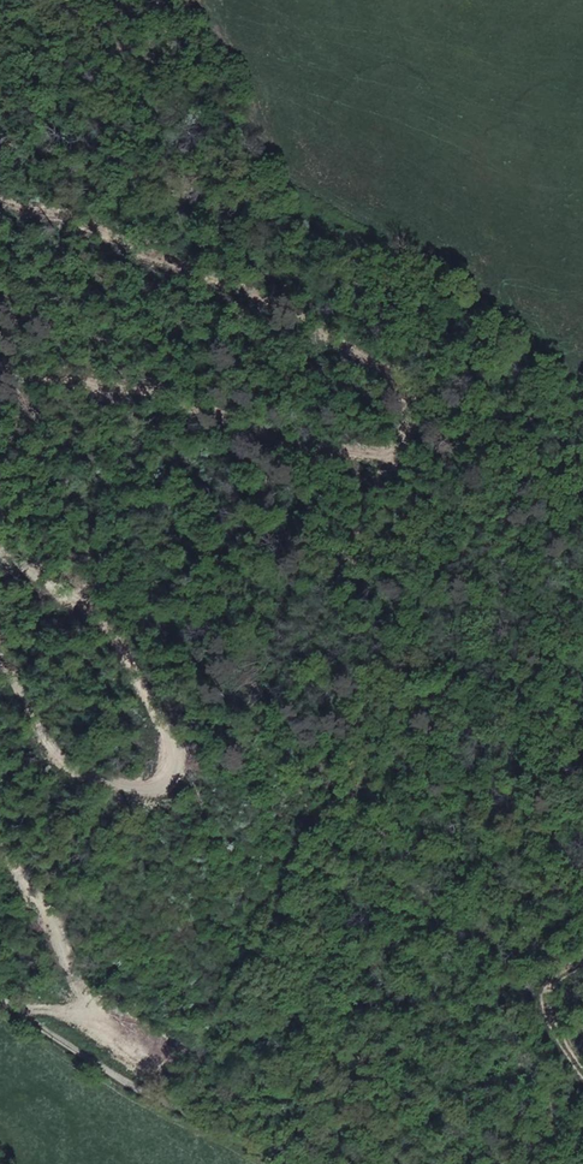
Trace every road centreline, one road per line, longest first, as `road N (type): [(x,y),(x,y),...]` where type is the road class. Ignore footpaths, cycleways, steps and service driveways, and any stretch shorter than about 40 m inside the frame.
road 1 (track): [(0,998),(289,1163)]

